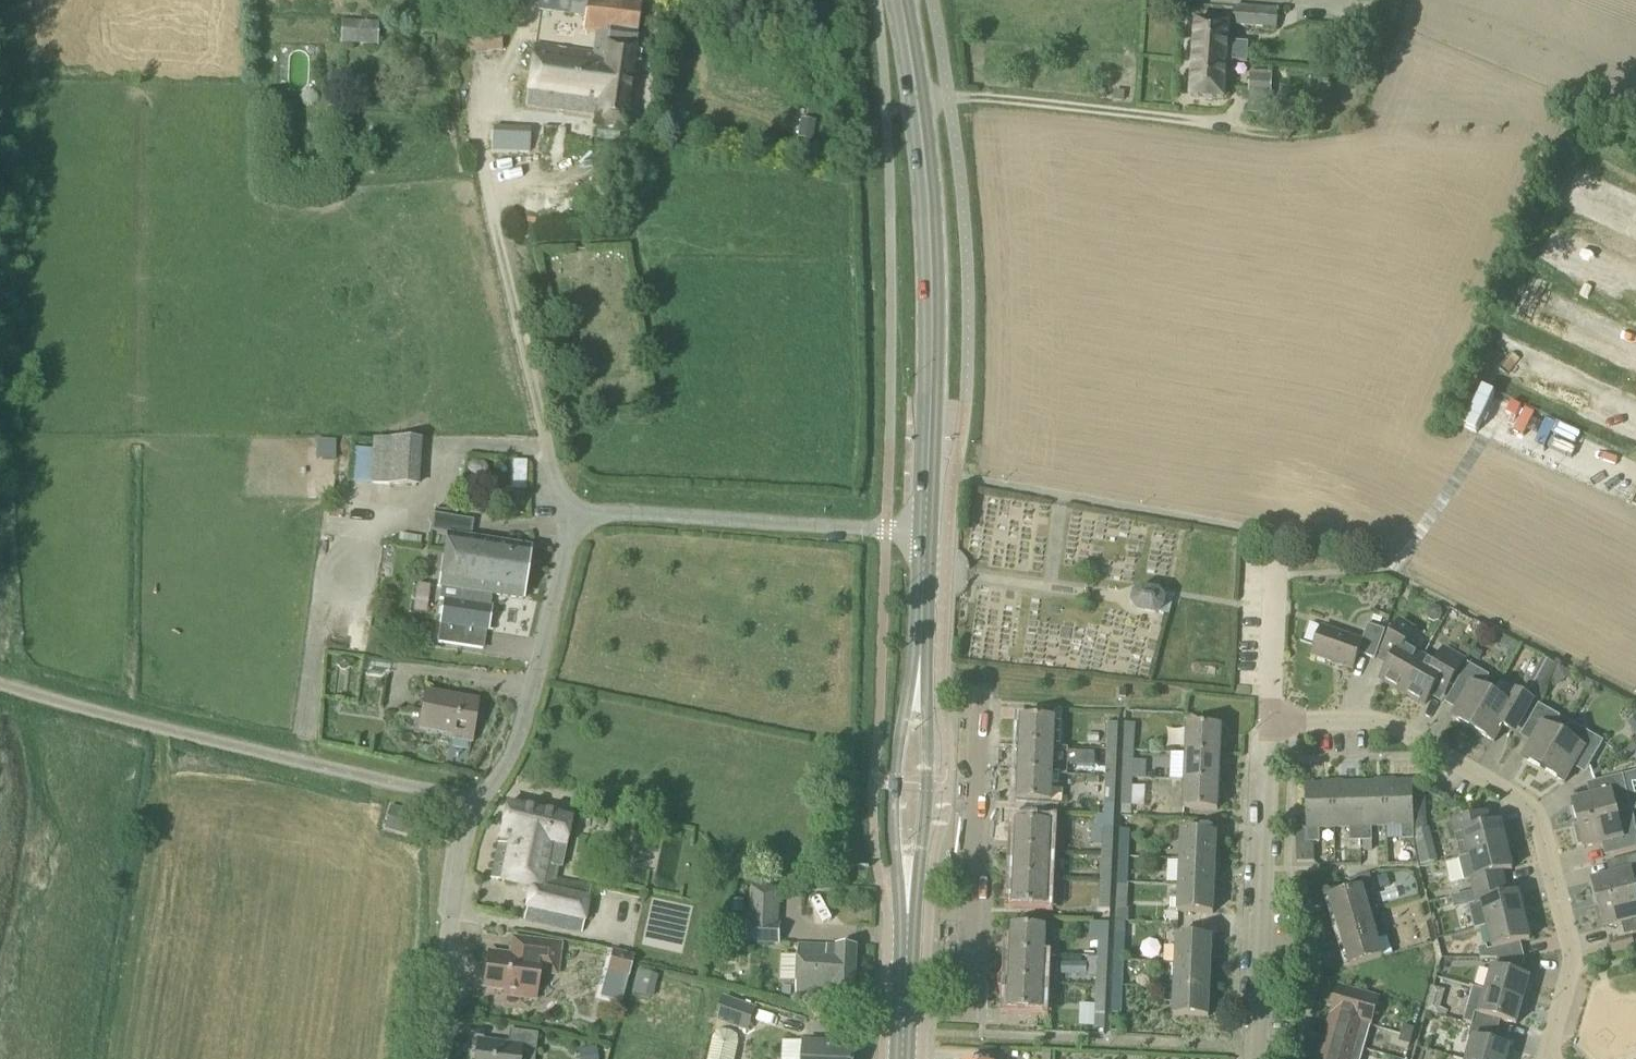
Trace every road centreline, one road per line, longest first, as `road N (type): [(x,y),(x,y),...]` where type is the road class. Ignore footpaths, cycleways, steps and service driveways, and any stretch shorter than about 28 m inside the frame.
road 1 (residential): [(473,807),(511,752),(579,533),(612,515),(925,532)]
road 2 (residential): [(1549,1057),(1574,975),(1572,933),(1529,801),(1363,725),(1273,732)]
road 3 (primary): [(925,532),(929,222),(920,102),(901,0)]
road 4 (unclassified): [(473,807),(0,685)]
road 5 (residential): [(907,1013),(979,1016),(994,701)]
road 6 (primary): [(926,595),(899,755),(909,974)]
road 7 (primary): [(909,974),(931,775),(926,595)]
road 8 (residential): [(1261,1058),(1273,732)]
road 9 (residential): [(432,1058),(473,807)]
road 10 (residential): [(1273,732),(1274,547)]

